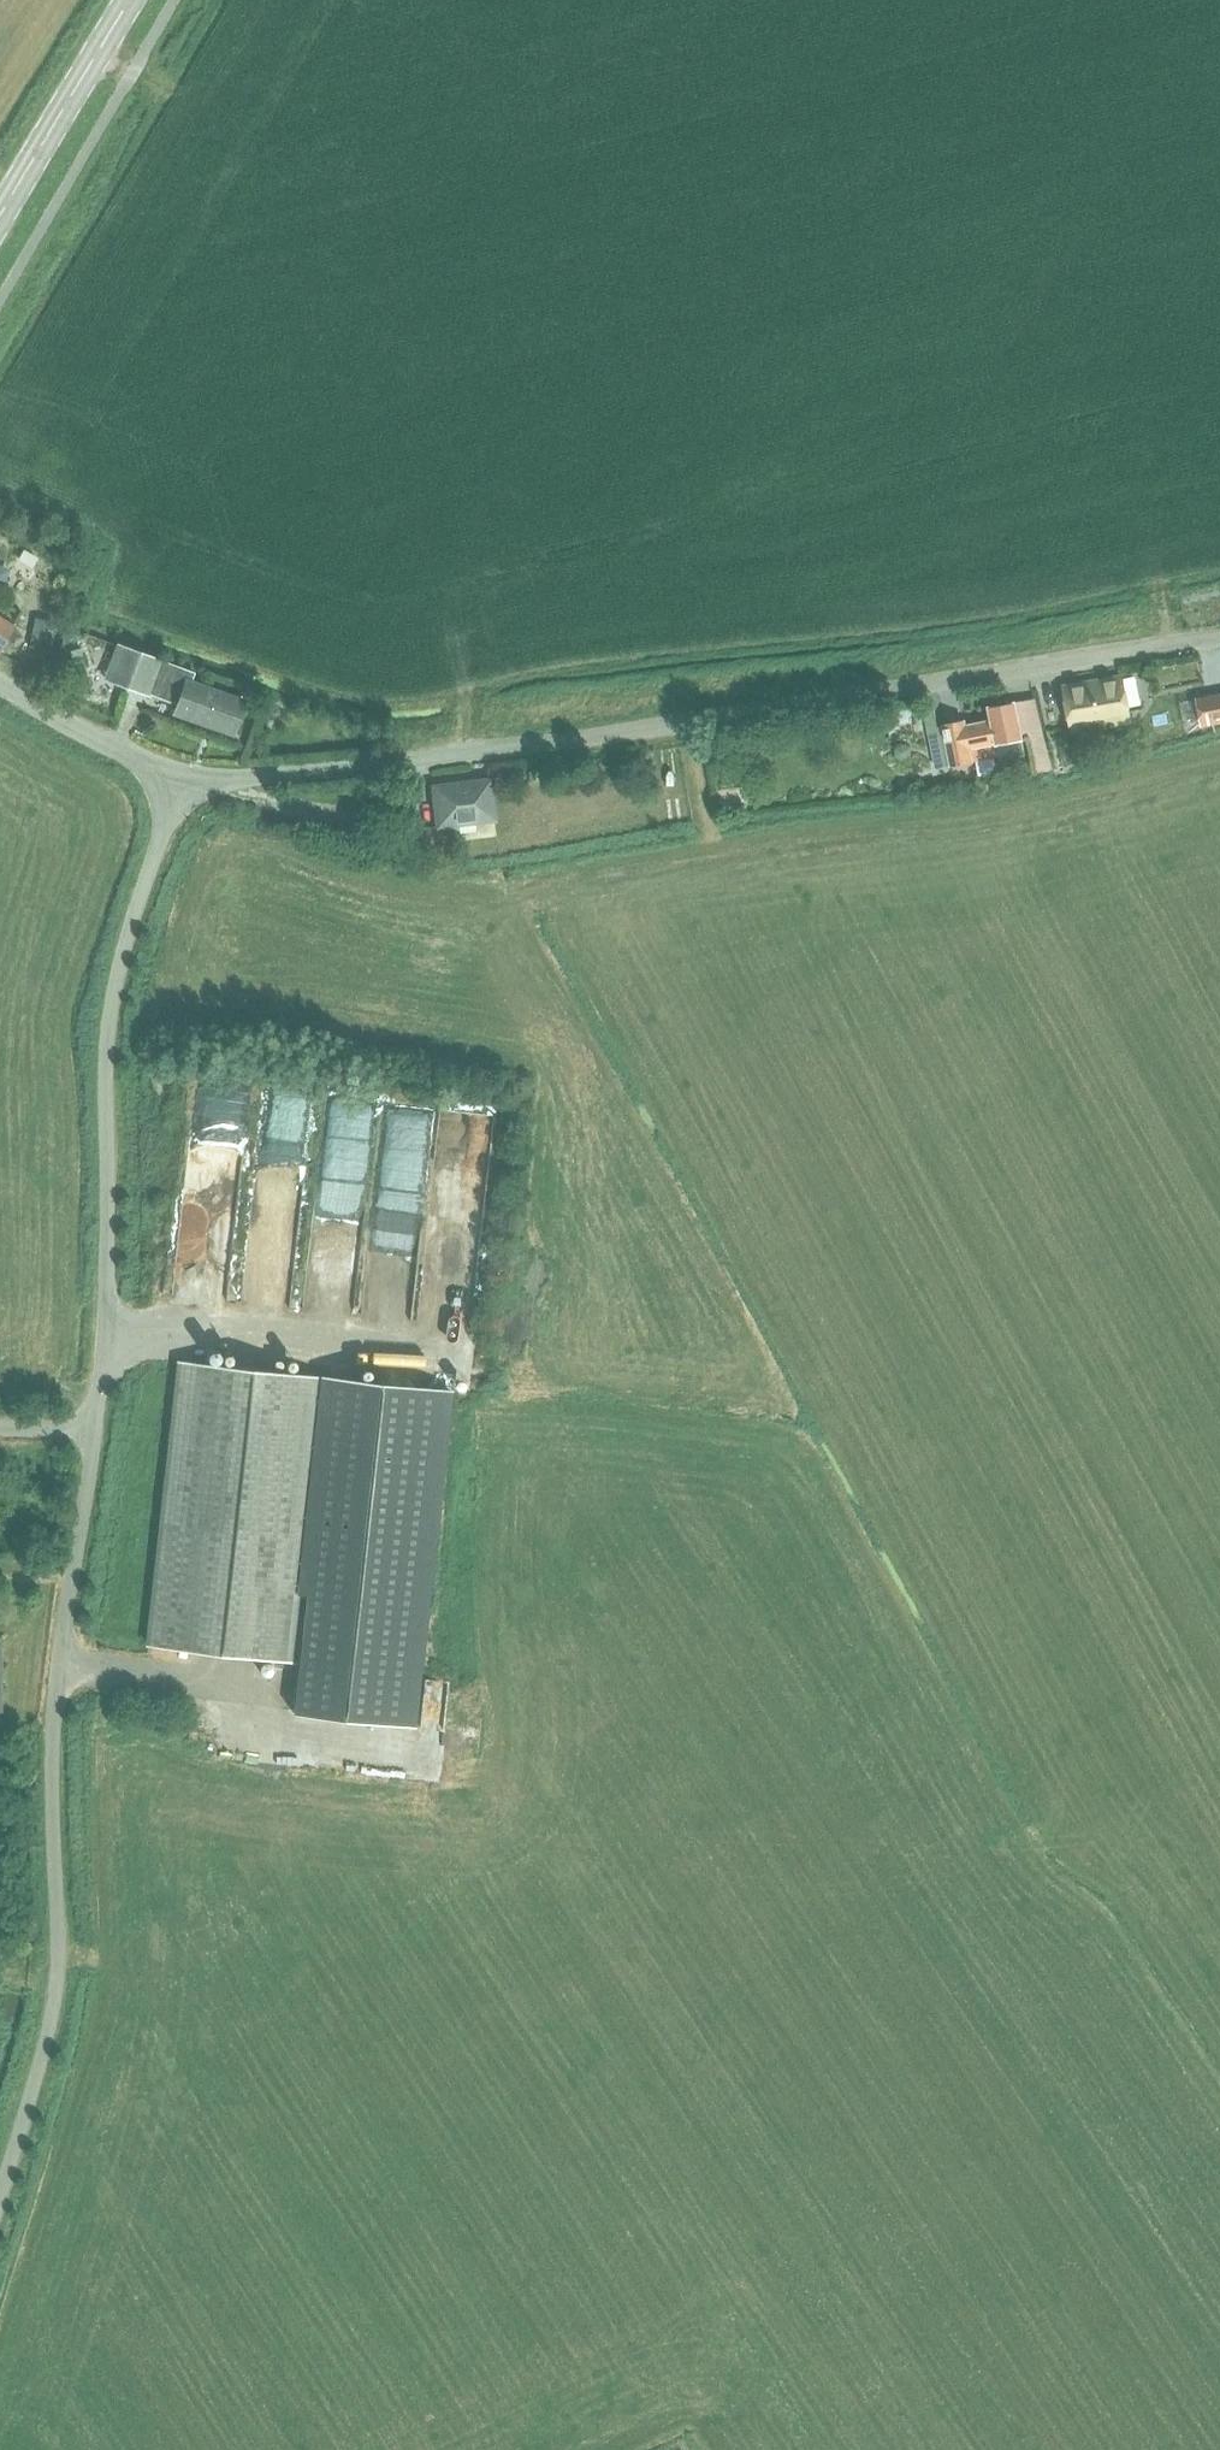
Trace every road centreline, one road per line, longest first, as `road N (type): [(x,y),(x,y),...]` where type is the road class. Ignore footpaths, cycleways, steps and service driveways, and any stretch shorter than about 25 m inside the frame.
road 1 (unclassified): [(0,2198),(57,1982),(52,1811),(59,1666),(110,1328),(107,1048),(118,972),(145,879),(189,780)]
road 2 (unclassified): [(1219,634),(445,755),(189,780)]
road 3 (tertiary): [(0,218),(132,0)]
road 4 (unclassified): [(189,780),(130,758),(0,682)]

